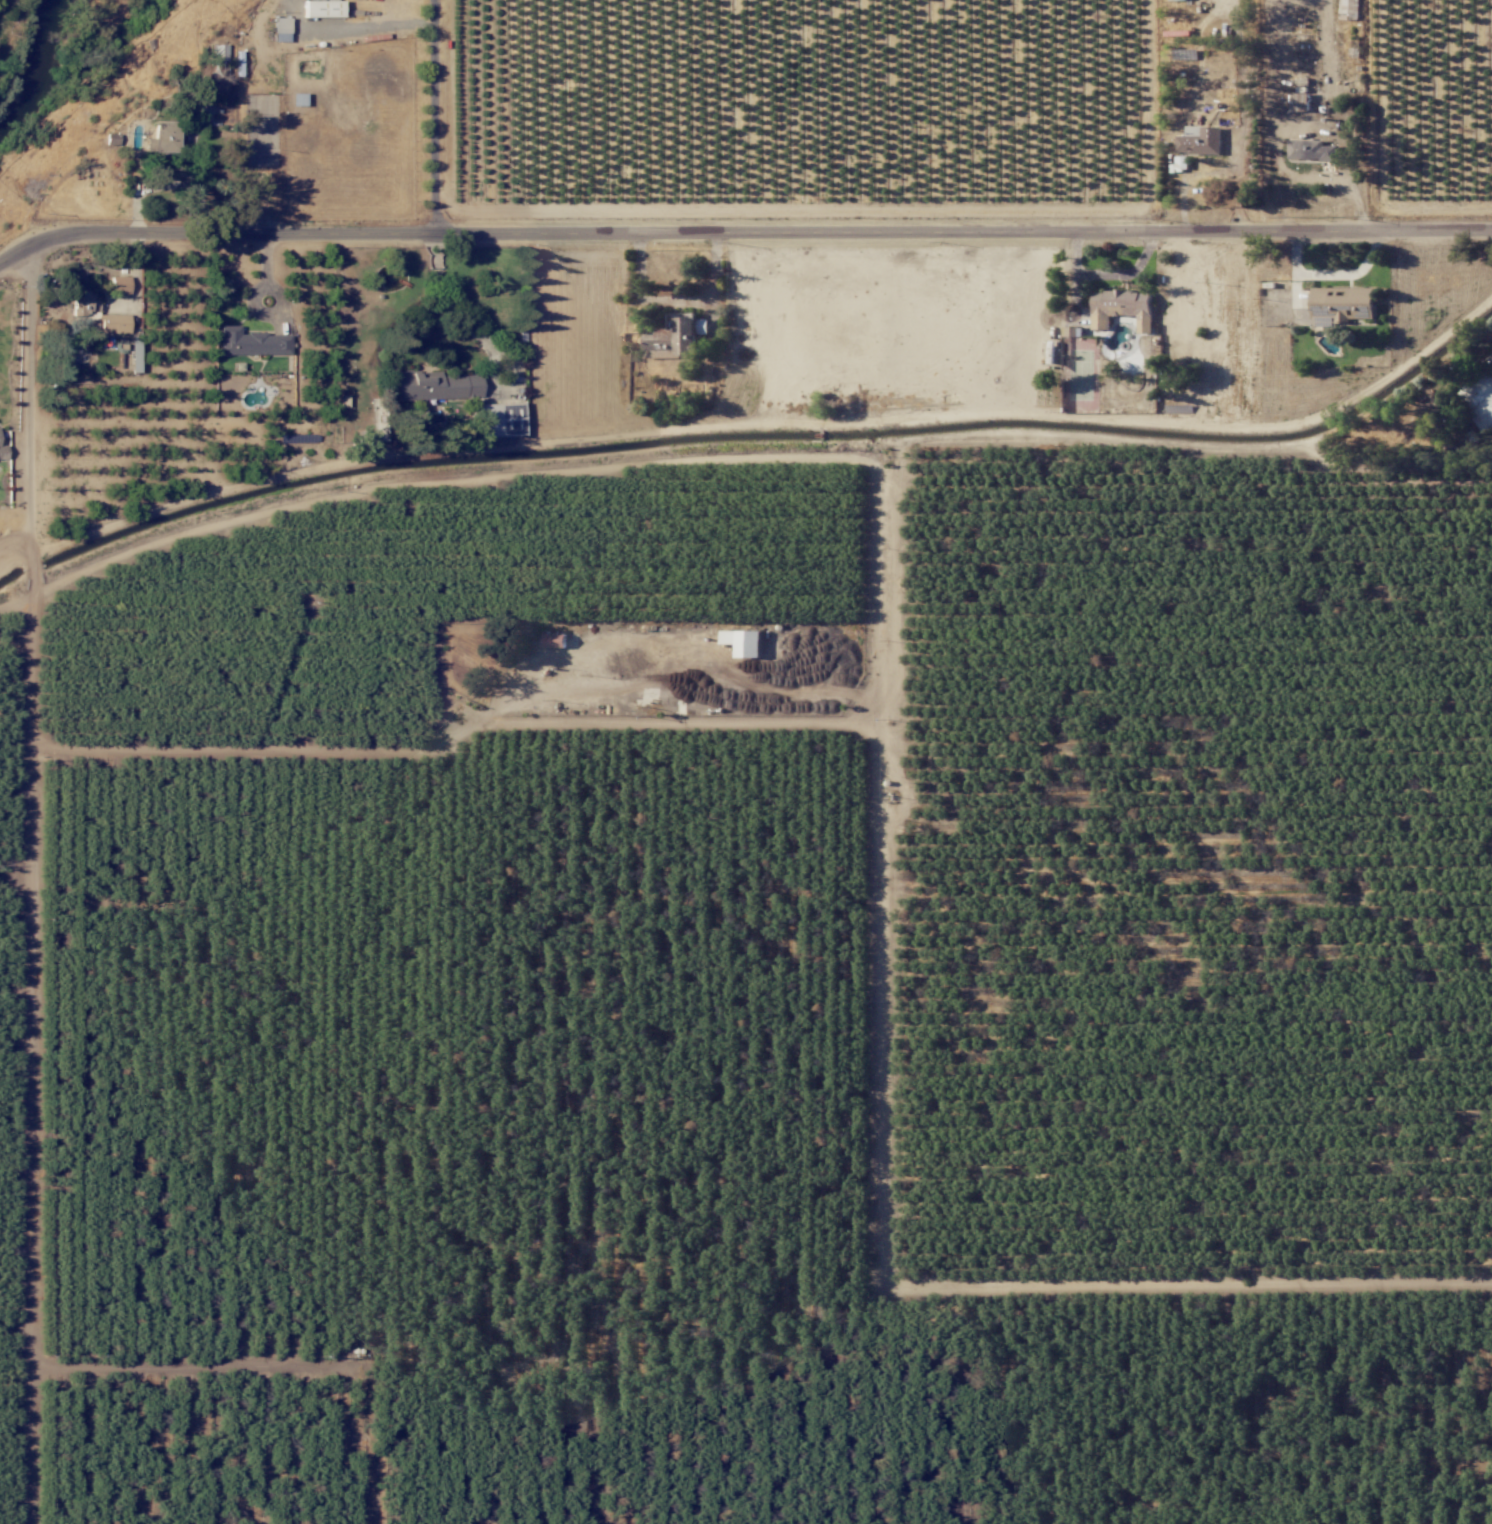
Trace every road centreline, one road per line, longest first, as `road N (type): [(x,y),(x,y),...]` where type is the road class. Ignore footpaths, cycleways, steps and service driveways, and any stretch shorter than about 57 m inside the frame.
road 1 (track): [(1491,1282),(890,1283),(879,708),(838,688),(684,676),(542,694),(493,710),(431,750),(56,750),(33,736),(32,555),(39,537)]
road 2 (tertiary): [(0,260),(71,232),(1491,228)]
road 3 (residential): [(26,244),(39,537)]

